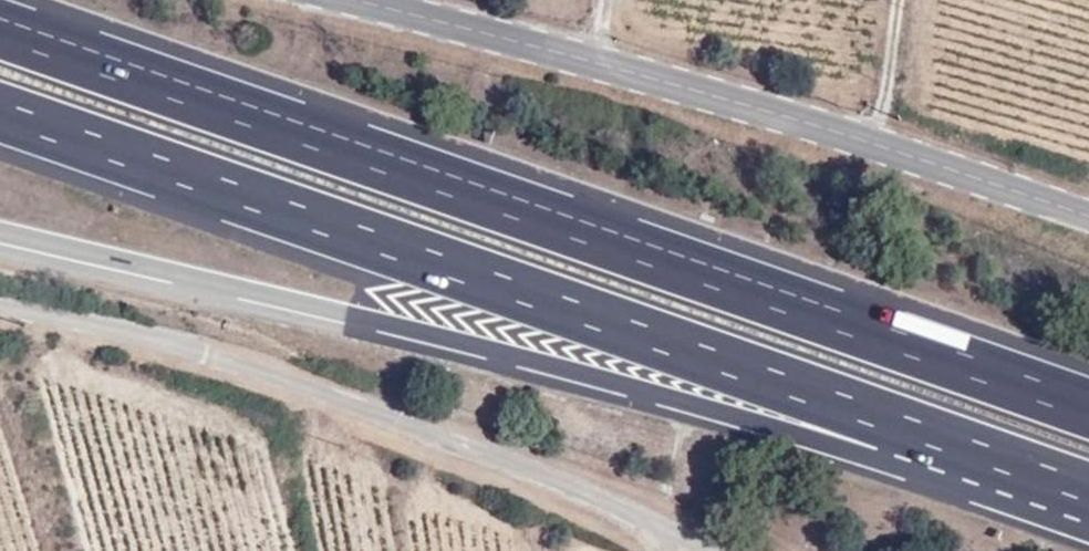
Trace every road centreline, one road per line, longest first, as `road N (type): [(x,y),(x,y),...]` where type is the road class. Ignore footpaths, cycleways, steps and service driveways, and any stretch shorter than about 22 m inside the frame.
road 1 (motorway): [(1088,411),(0,27)]
road 2 (motorway): [(0,109),(1088,491)]
road 3 (motorway): [(345,312),(1088,509)]
road 4 (unclassified): [(358,0),(867,140),(1088,218)]
road 5 (unclassified): [(701,550),(591,499),(268,374),(0,315)]

